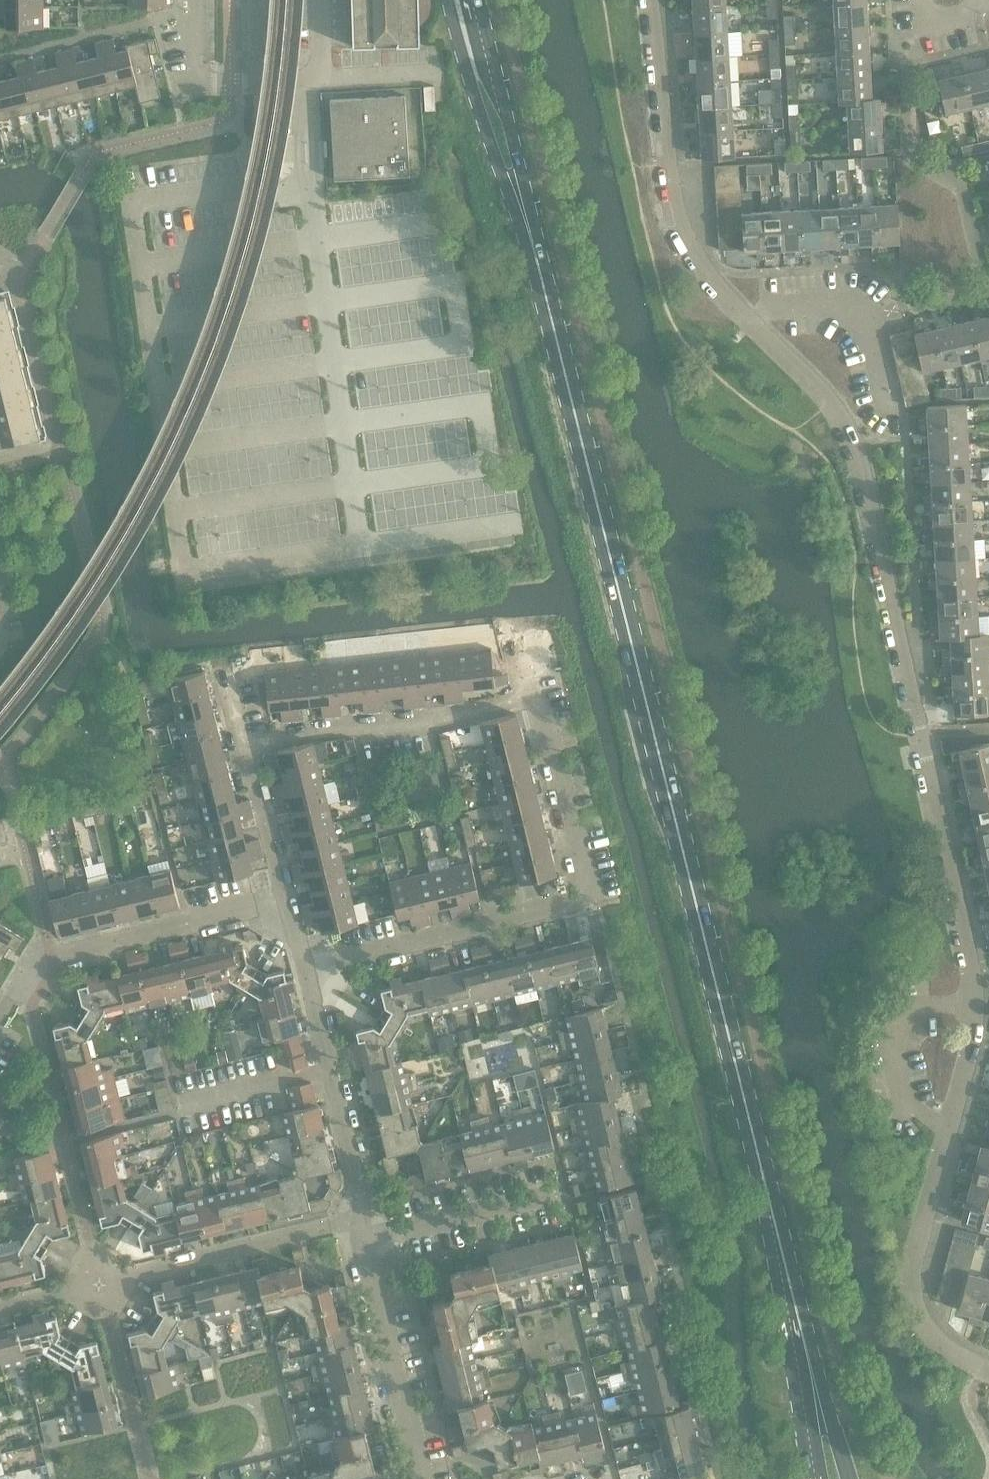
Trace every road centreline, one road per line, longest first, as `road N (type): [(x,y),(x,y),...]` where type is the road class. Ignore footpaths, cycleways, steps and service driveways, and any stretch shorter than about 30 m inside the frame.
road 1 (unclassified): [(650,0),(683,235),(705,273),(828,402),(858,456),(975,1004),(910,1281),(926,1330),(988,1372)]
road 2 (secondary): [(753,1122),(529,212),(459,0)]
road 3 (unclassified): [(306,968),(596,896),(547,698)]
road 4 (residential): [(365,1218),(0,1306)]
road 5 (secondary): [(851,1478),(753,1122)]
road 6 (secondary): [(753,1122),(814,1478)]
road 7 (unclassified): [(246,748),(306,731),(547,698)]
road 8 (residential): [(423,1478),(365,1242)]
road 9 (unclassified): [(52,956),(287,898)]
road 10 (unclassified): [(365,1242),(549,1194)]
road 11 (residential): [(287,898),(246,748)]
road 12 (residential): [(365,1218),(330,1069)]
road 13 (unclassified): [(185,1102),(330,1069)]
road 14 (unclassified): [(258,88),(203,78),(198,0)]

